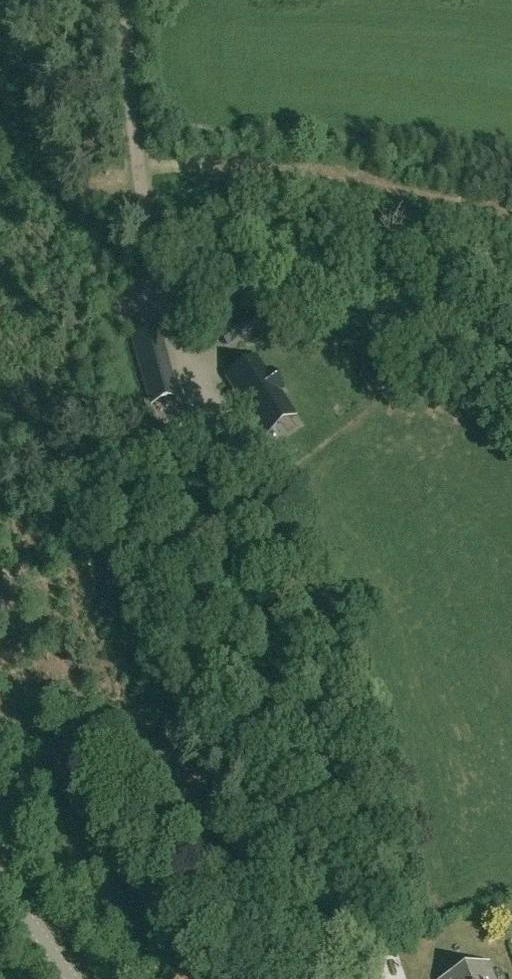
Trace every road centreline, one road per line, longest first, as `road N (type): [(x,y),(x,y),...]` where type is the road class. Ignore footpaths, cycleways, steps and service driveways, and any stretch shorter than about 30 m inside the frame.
road 1 (tertiary): [(72,978),(0,880)]

